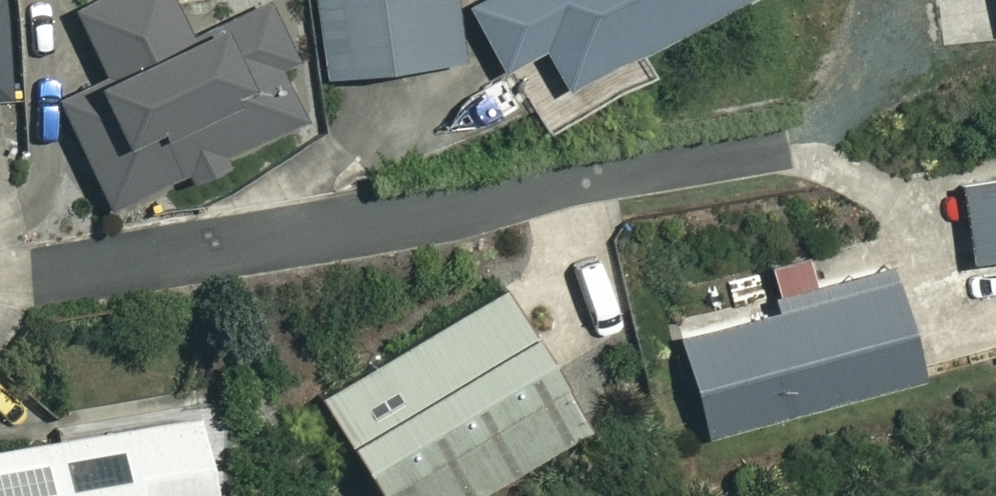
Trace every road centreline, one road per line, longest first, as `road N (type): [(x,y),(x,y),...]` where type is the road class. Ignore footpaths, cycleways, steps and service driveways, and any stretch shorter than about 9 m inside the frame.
road 1 (residential): [(0,272),(254,242),(788,146)]

